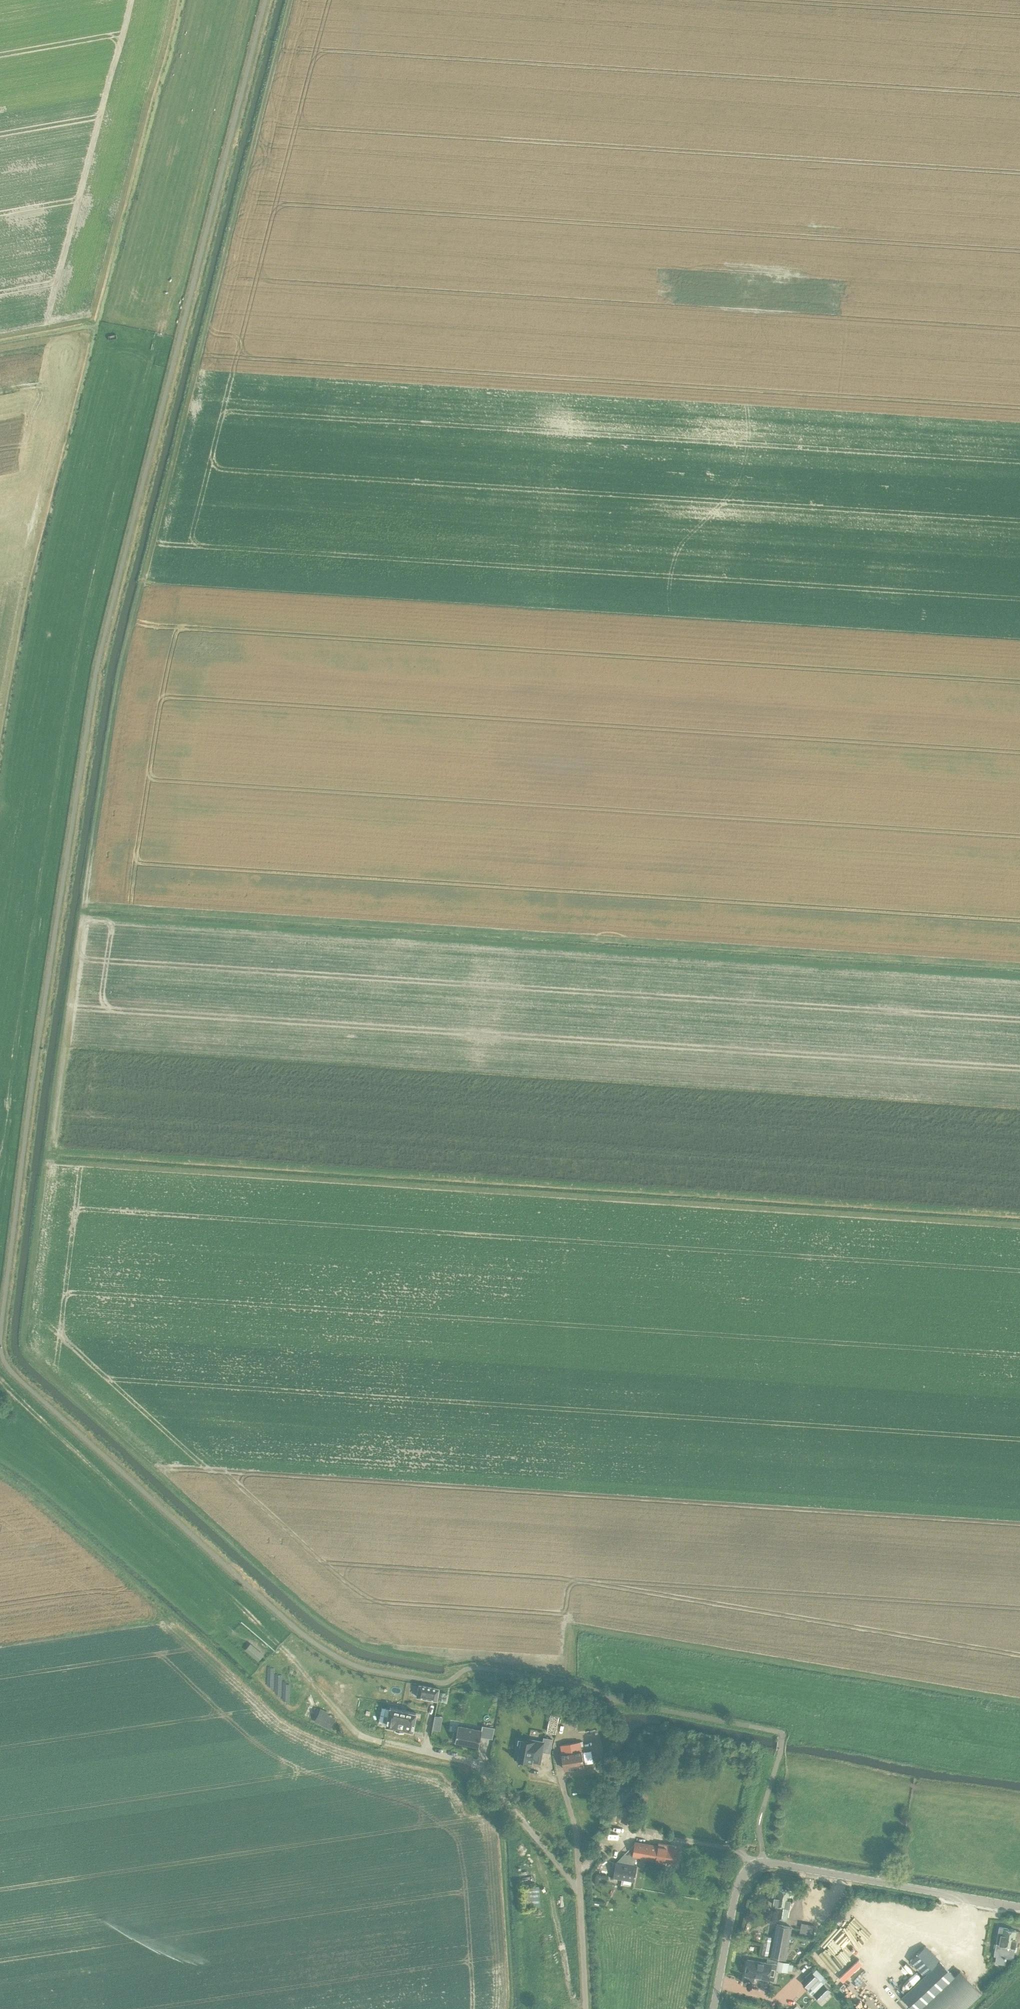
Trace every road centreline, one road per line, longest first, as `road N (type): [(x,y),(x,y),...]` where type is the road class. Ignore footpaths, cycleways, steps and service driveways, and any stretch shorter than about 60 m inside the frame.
road 1 (track): [(242,0),(80,635),(0,1188)]
road 2 (track): [(0,1381),(294,1659),(359,1736),(475,1763),(580,1892)]
road 3 (tertiary): [(713,2008),(741,1881),(762,1862),(1019,1907)]

